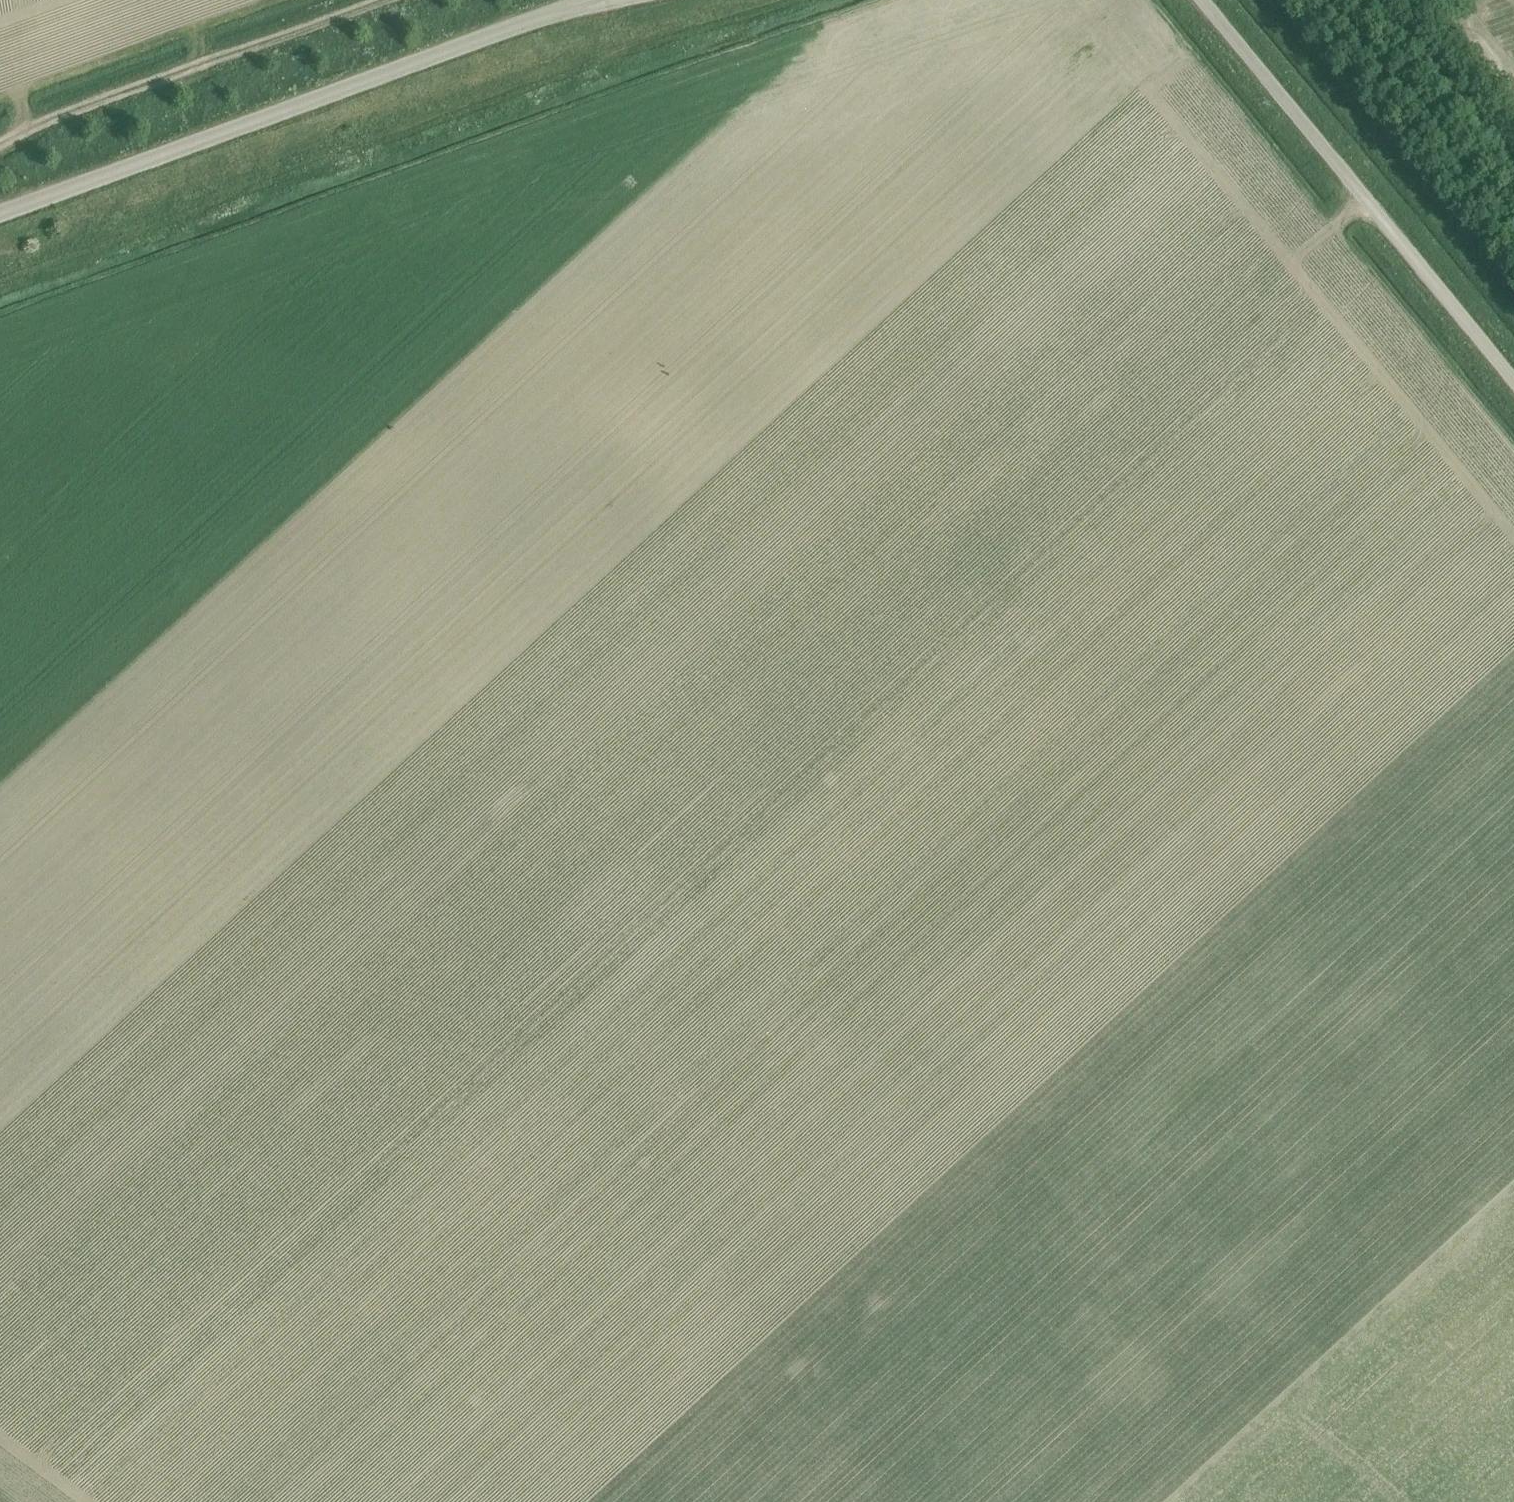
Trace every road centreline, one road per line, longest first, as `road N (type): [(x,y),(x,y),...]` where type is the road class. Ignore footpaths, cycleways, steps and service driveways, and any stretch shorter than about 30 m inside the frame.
road 1 (unclassified): [(0,212),(571,0)]
road 2 (unclassified): [(1513,380),(1207,0)]

